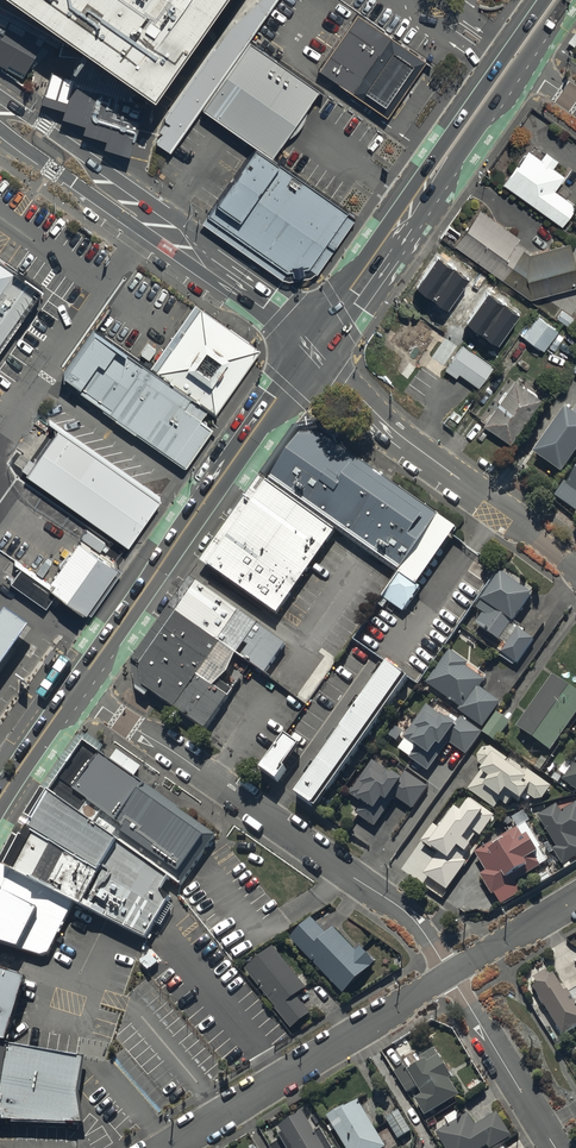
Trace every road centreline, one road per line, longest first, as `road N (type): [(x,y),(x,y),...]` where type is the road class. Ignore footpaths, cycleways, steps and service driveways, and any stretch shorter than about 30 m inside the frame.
road 1 (residential): [(75,686),(394,903),(417,921),(450,972)]
road 2 (secondary): [(315,338),(75,686)]
road 3 (secondary): [(315,338),(0,112)]
road 4 (tertiary): [(315,338),(386,423),(575,568)]
road 5 (residential): [(160,1147),(450,972)]
road 6 (secondary): [(411,201),(415,175),(537,0)]
road 7 (residential): [(450,972),(558,1147)]
road 8 (secondary): [(523,65),(436,189),(411,201)]
road 9 (secondary): [(411,201),(315,338)]
road 10 (residential): [(450,972),(575,897)]
road 11 (secondary): [(75,686),(0,798)]

